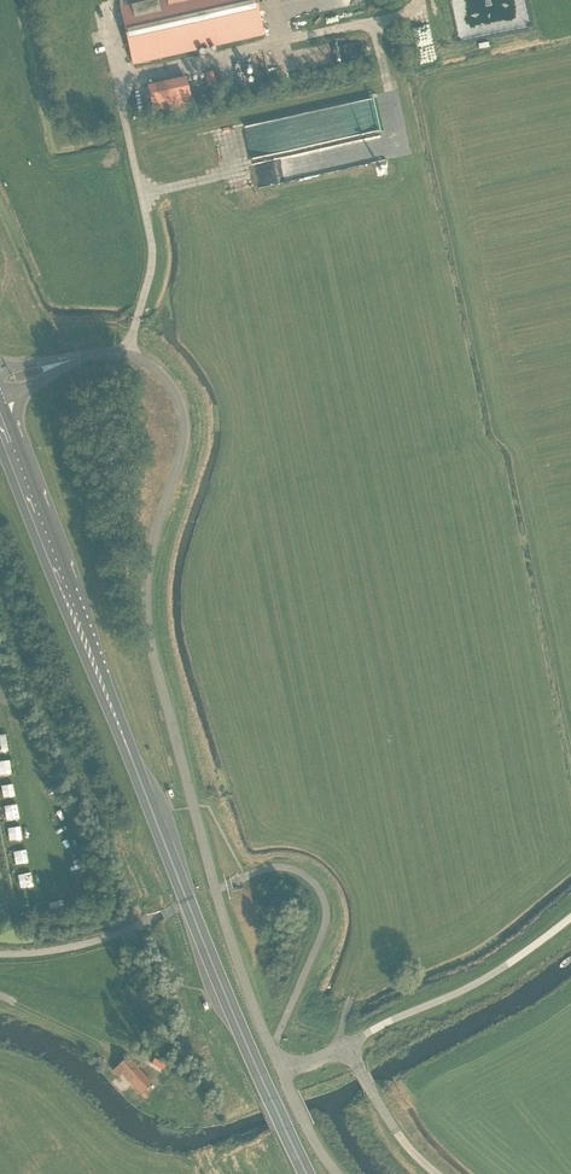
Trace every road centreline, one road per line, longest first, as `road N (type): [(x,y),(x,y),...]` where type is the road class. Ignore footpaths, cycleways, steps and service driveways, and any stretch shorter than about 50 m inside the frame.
road 1 (unclassified): [(282,1072),(216,897),(151,648),(149,563),(182,447),(180,403),(159,372),(127,354),(69,360),(0,386)]
road 2 (trunk): [(307,1173),(185,895),(0,423)]
road 3 (unclassified): [(570,917),(481,981),(347,1044)]

